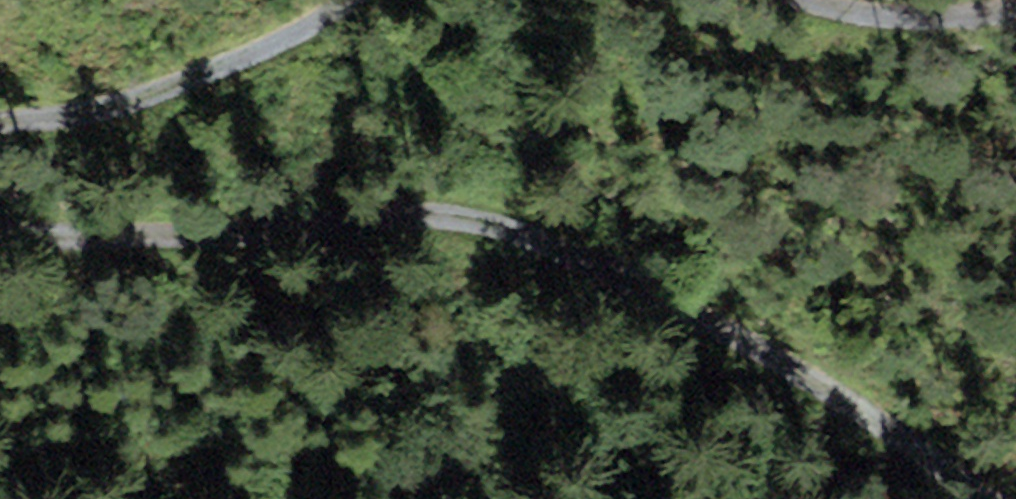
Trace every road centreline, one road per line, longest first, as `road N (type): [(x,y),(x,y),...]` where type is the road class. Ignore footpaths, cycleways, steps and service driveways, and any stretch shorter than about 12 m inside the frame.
road 1 (track): [(987,498),(813,384),(620,275),(482,224),(434,213),(201,238),(0,245)]
road 2 (track): [(0,121),(64,115),(170,89),(286,41),(350,0)]
road 3 (track): [(804,0),(916,24),(1015,15)]

